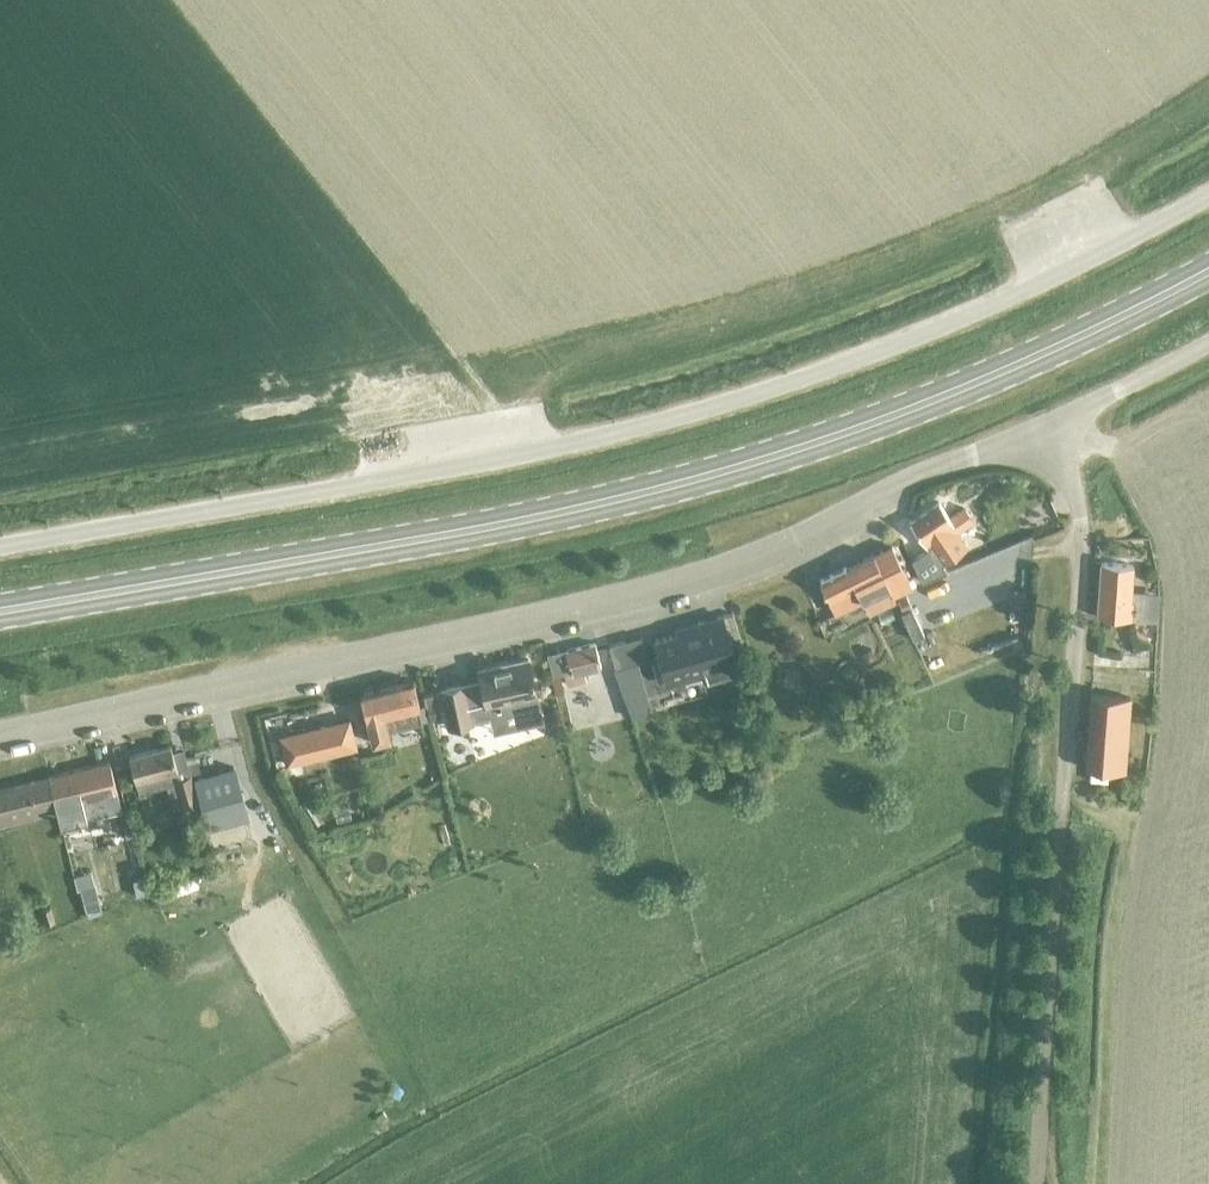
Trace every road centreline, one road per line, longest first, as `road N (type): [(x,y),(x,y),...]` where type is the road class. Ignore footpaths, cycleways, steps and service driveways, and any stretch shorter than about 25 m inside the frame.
road 1 (unclassified): [(1208,194),(1077,267),(954,321),(739,401),(484,462),(0,546)]
road 2 (secondary): [(0,617),(550,518),(747,470),(888,423),(1208,271)]
road 3 (unclassified): [(0,735),(659,585),(769,548),(906,481),(1046,427)]
road 4 (unclassified): [(1036,1183),(1080,516),(1046,427)]
road 5 (unclassified): [(1046,427),(1208,345)]

